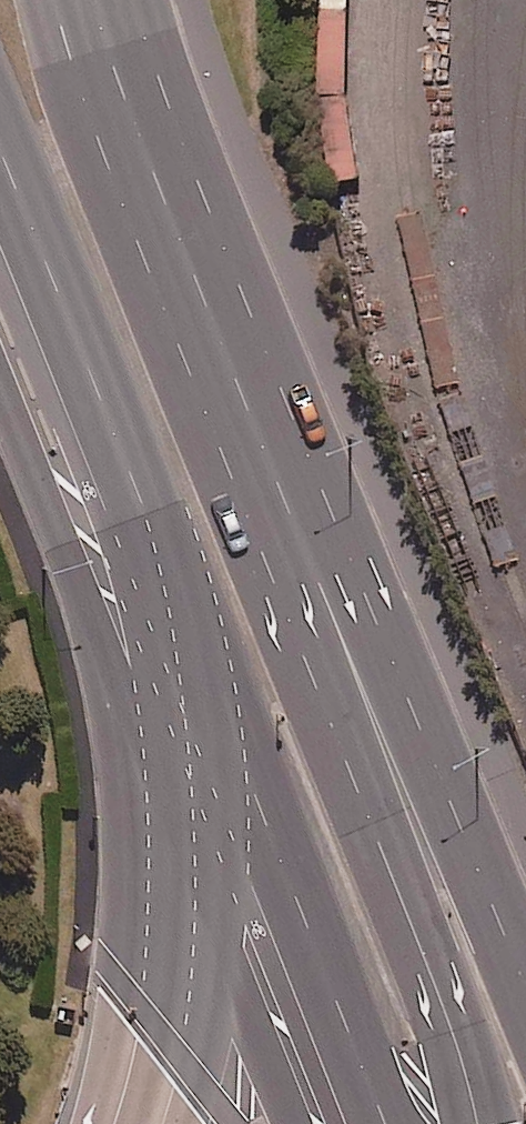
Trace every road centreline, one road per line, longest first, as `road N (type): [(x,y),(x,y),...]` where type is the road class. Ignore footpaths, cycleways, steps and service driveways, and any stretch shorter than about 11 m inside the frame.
road 1 (trunk): [(246,397),(271,568),(397,881),(479,1123)]
road 2 (secondary): [(389,1123),(141,497)]
road 3 (secondary): [(246,397),(313,481),(355,566),(525,982)]
road 4 (motorway): [(177,1077),(139,803),(66,551)]
road 5 (trunk): [(96,0),(174,231),(246,397)]
road 6 (motorway): [(194,868),(180,671),(141,497)]
road 7 (trunk): [(141,497),(0,149)]
road 8 (trunk): [(194,868),(66,551)]
road 9 (trunk): [(291,1123),(194,868)]
road 10 (motorway): [(177,1077),(194,868)]
road 11 (trunk): [(66,551),(0,386)]

